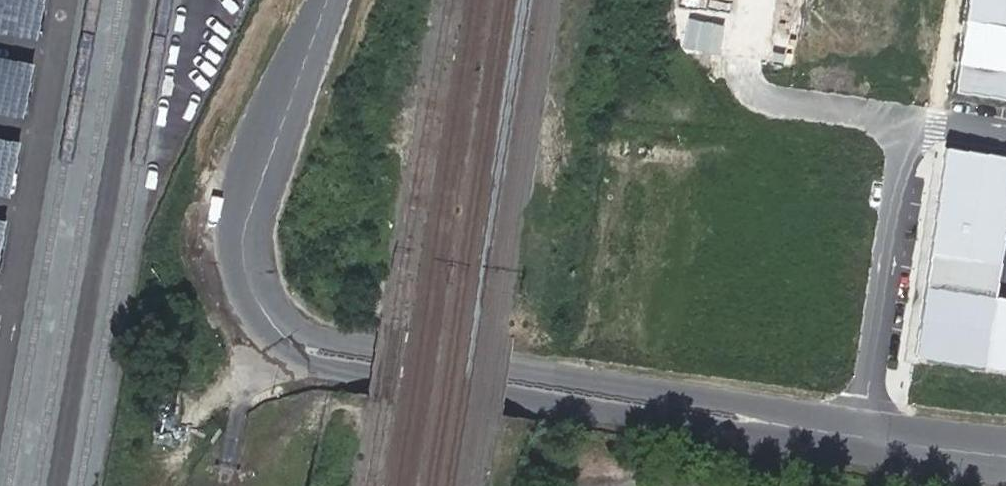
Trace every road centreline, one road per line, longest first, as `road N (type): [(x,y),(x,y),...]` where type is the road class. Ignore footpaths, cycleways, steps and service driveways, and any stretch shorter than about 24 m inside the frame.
road 1 (unclassified): [(290,340),(315,366),(734,431),(771,425)]
road 2 (unclassified): [(771,425),(737,403),(322,339),(290,340)]
road 3 (unclassified): [(328,0),(243,245),(248,282),(290,340)]
road 4 (residential): [(1005,454),(771,425)]

